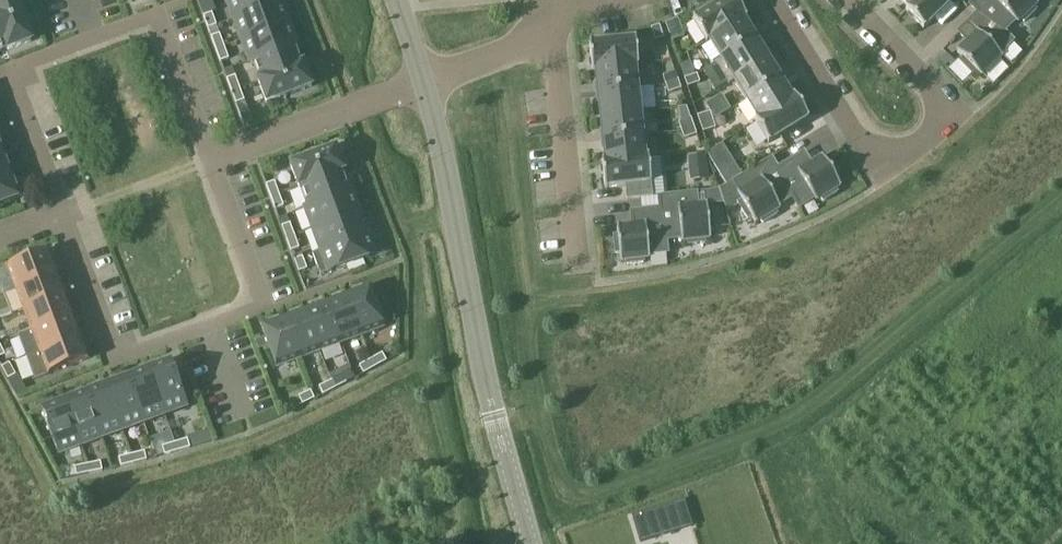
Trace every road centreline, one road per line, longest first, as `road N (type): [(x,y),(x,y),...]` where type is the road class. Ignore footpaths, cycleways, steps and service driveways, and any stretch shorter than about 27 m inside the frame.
road 1 (residential): [(64,216),(9,69),(157,15),(212,162)]
road 2 (tertiary): [(533,543),(494,414),(424,85)]
road 3 (residential): [(212,162),(265,304),(117,359),(64,216)]
road 4 (residential): [(848,0),(931,92),(935,110),(922,143),(879,150),(860,137),(775,0)]
road 5 (residential): [(547,30),(577,271)]
road 6 (residential): [(424,85),(212,162)]
road 7 (residential): [(424,85),(547,30)]

